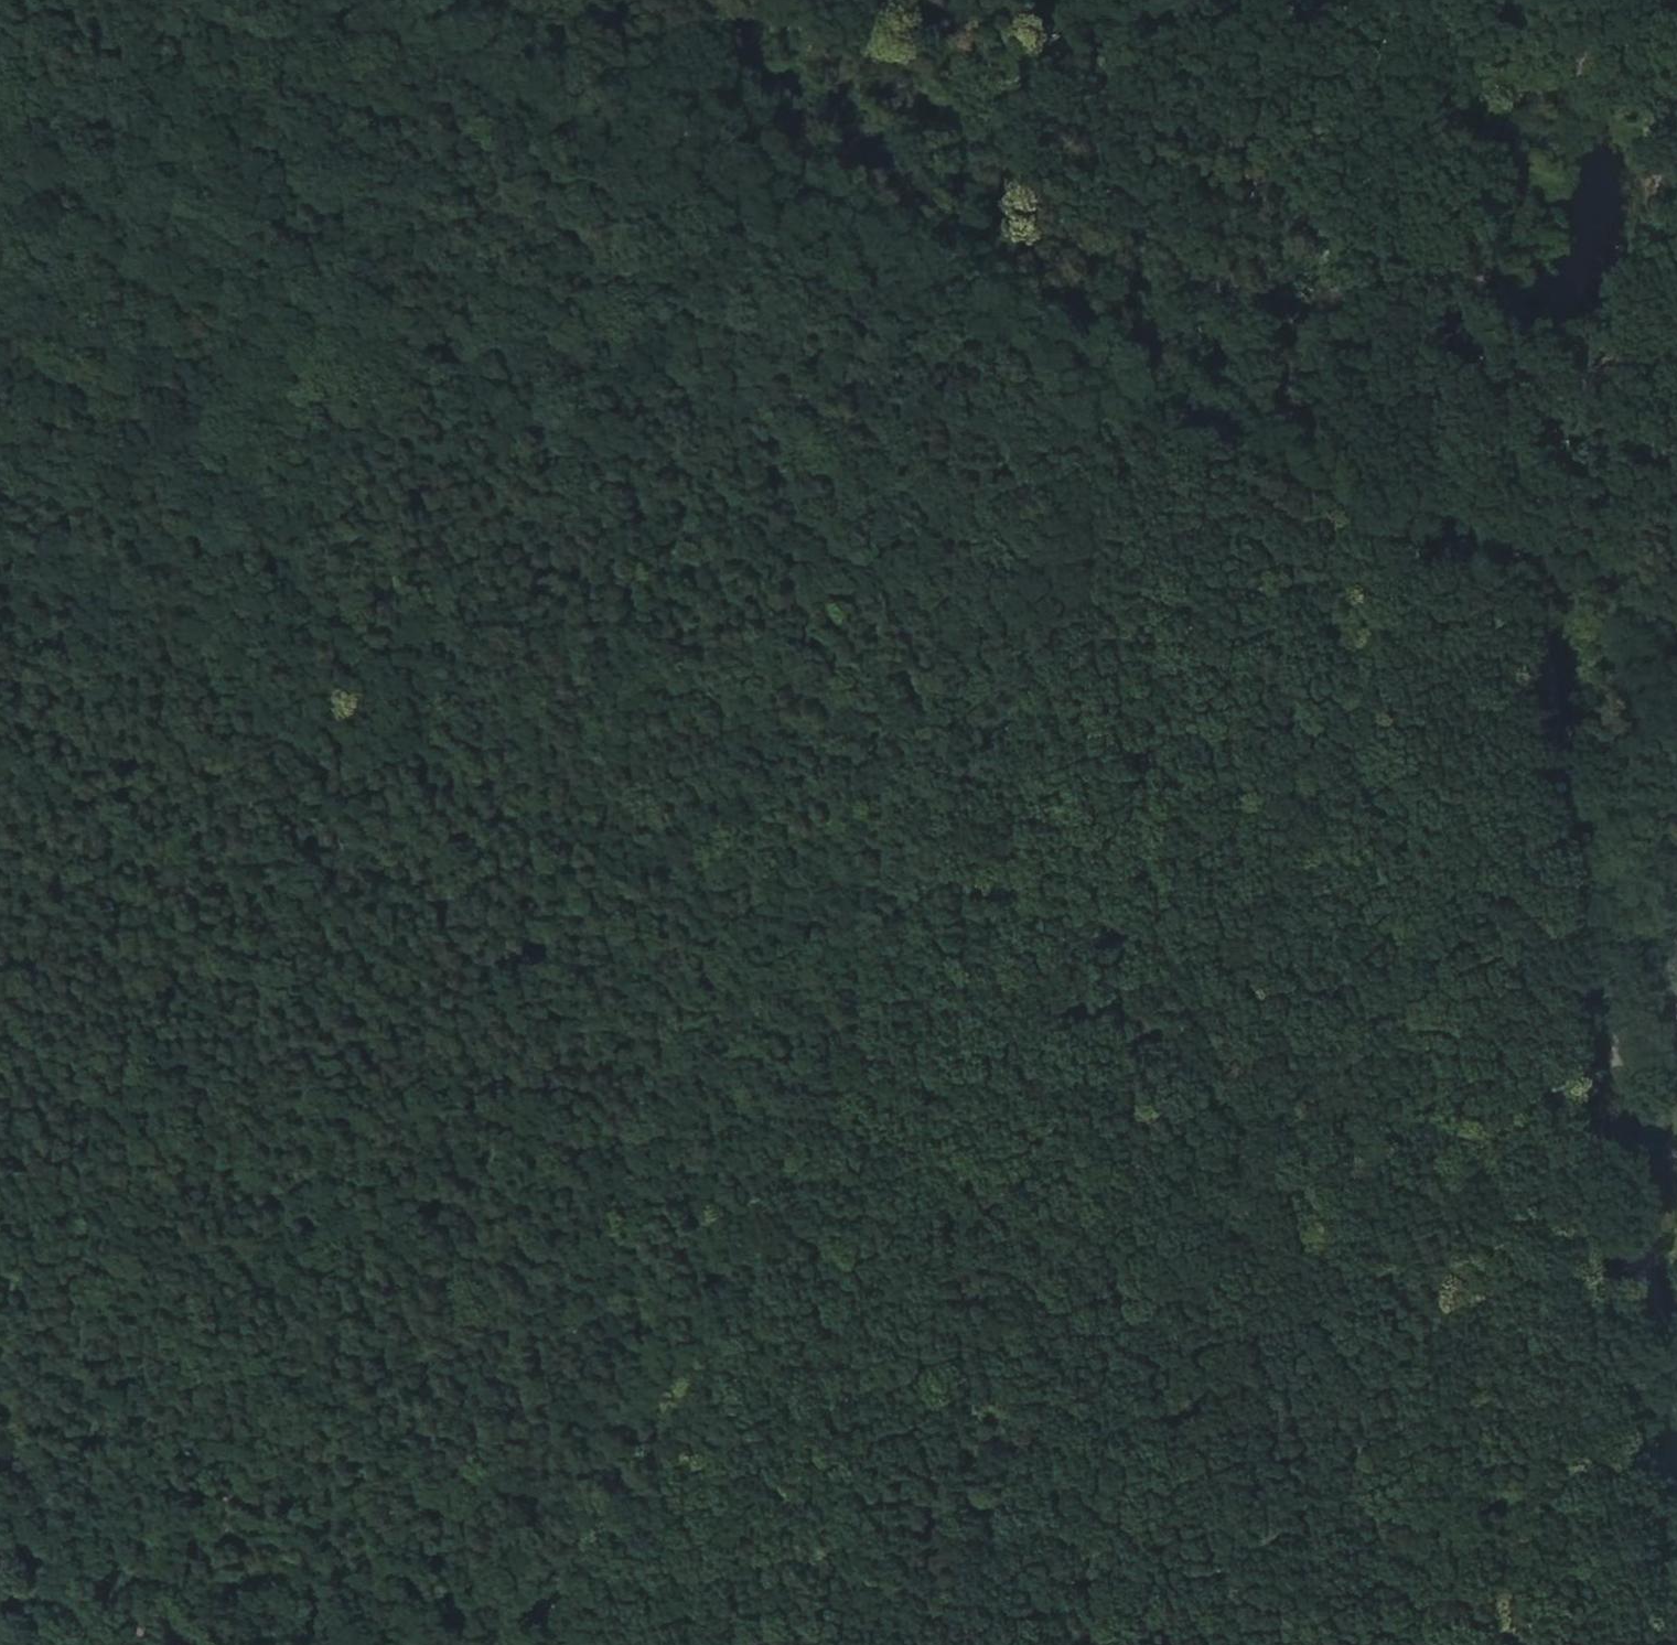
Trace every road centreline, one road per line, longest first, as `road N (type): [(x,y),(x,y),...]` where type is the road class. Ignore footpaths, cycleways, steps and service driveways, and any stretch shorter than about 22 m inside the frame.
road 1 (track): [(1177,387),(1098,509),(546,1603),(0,1349)]
road 2 (track): [(1511,546),(1177,387)]
road 3 (track): [(0,139),(72,0)]

